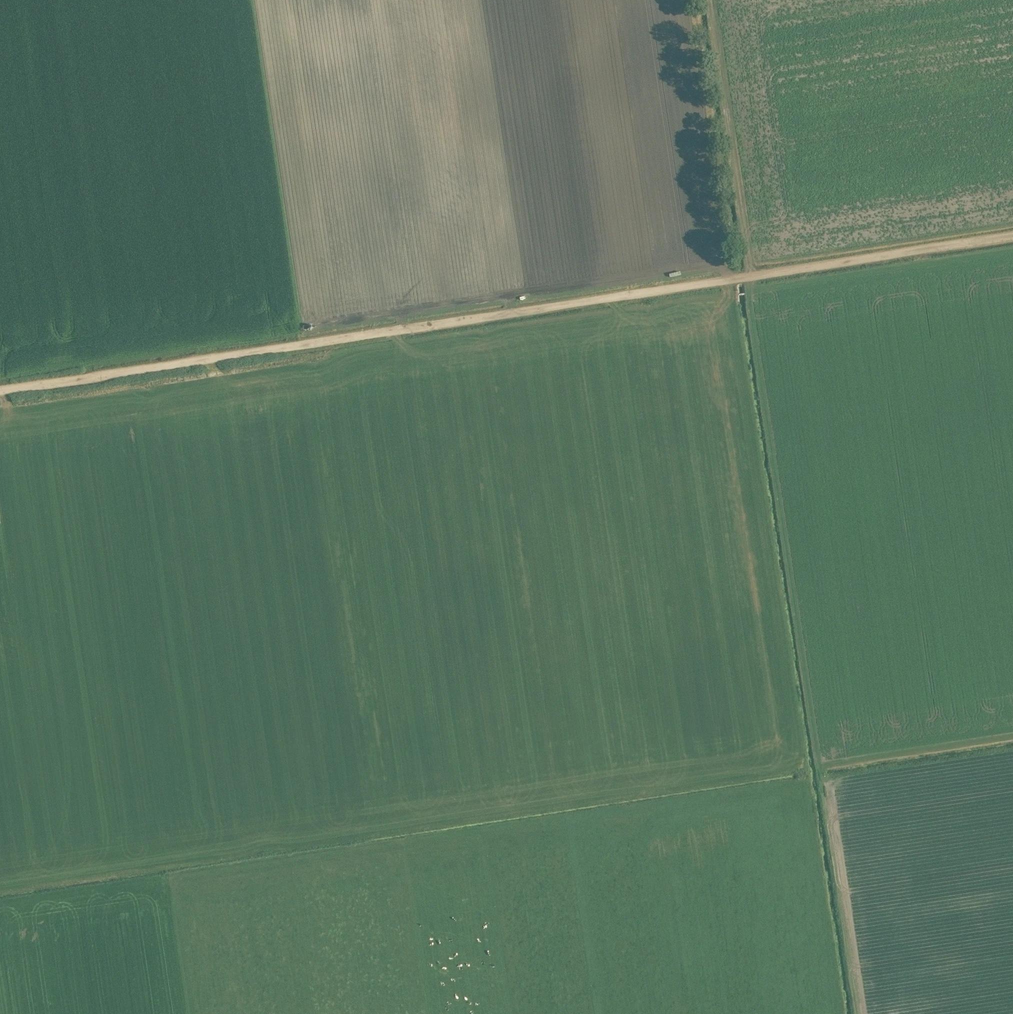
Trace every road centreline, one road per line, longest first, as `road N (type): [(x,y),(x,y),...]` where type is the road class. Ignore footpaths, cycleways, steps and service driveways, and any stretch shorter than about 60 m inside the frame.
road 1 (track): [(1012,237),(0,392)]

